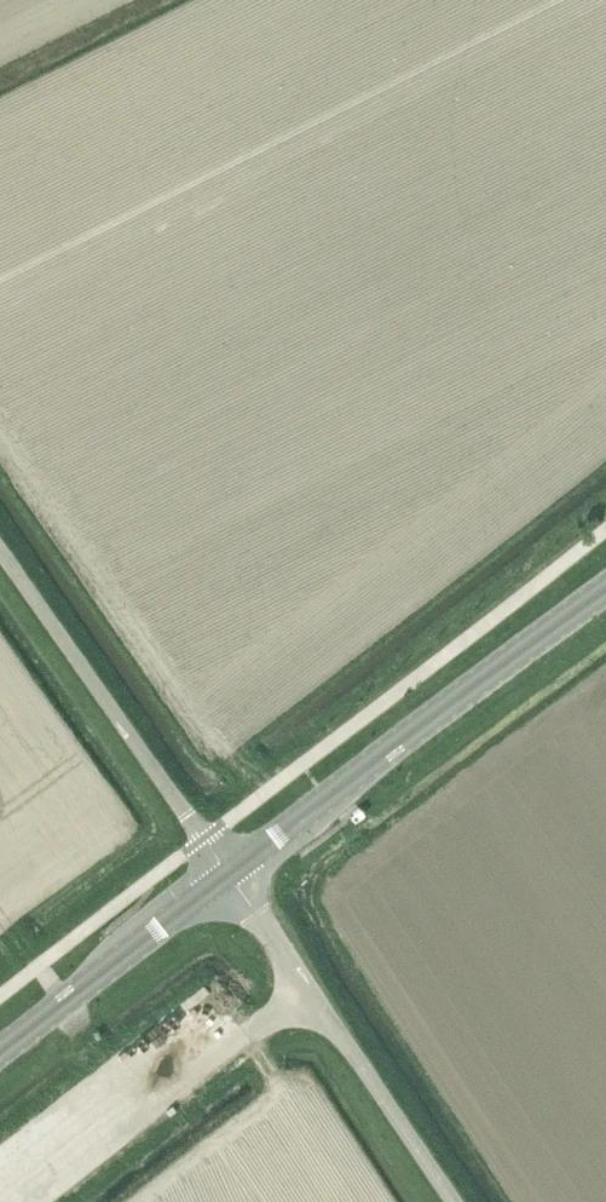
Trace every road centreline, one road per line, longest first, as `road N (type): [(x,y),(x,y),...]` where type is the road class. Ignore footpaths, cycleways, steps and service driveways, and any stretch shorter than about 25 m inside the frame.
road 1 (primary): [(229,872),(605,589)]
road 2 (unclassified): [(457,1201),(229,872)]
road 3 (unclassified): [(229,872),(0,546)]
road 4 (primary): [(0,1051),(229,872)]

